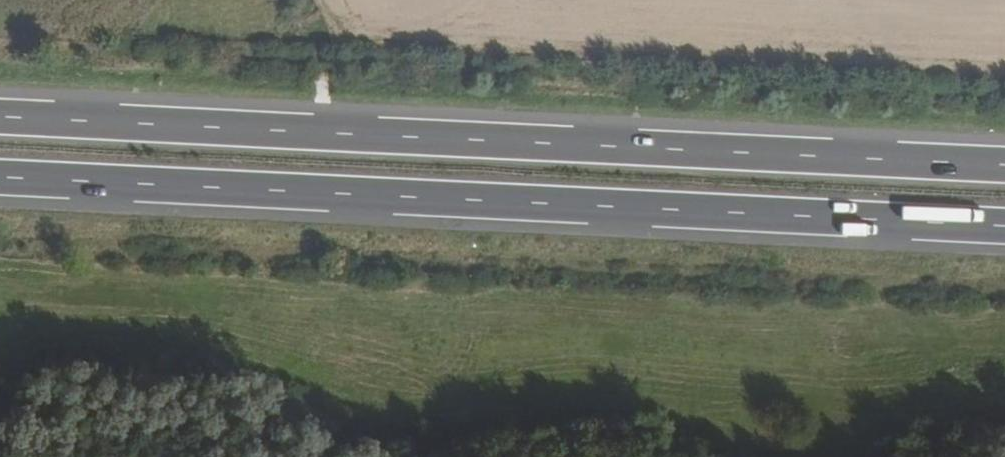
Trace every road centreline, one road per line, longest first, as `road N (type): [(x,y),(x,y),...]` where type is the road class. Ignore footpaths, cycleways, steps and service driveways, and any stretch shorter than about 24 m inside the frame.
road 1 (trunk): [(1004,163),(0,115)]
road 2 (trunk): [(0,176),(1004,223)]

